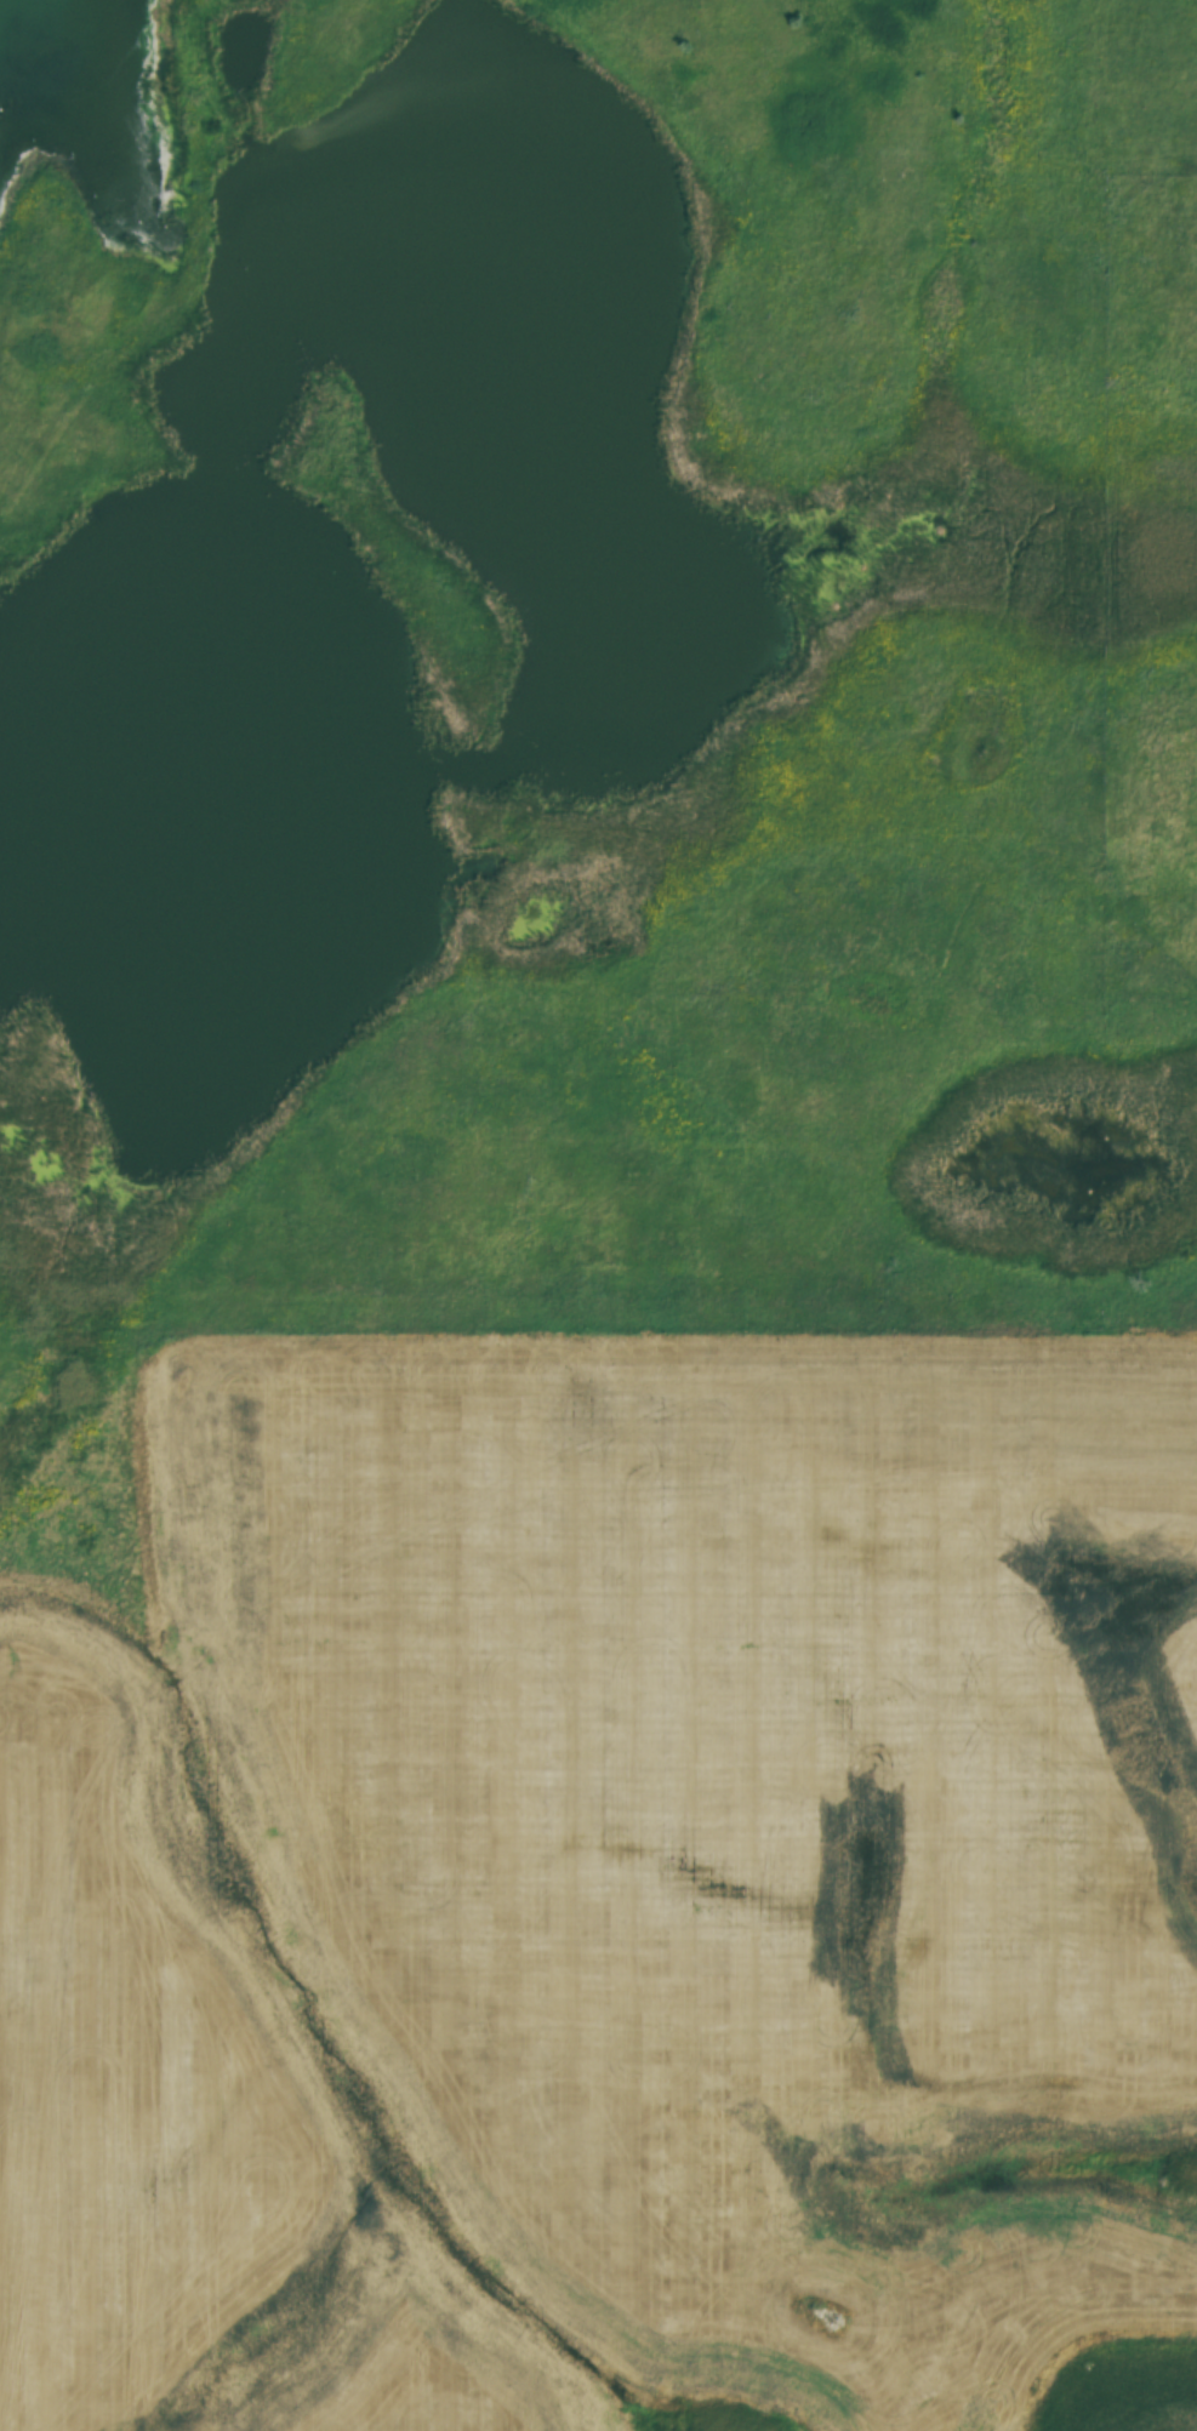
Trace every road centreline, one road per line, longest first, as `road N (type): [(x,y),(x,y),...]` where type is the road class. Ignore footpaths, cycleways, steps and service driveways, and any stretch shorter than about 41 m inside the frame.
road 1 (residential): [(0,522),(61,426),(181,309),(216,164),(189,56),(191,0)]

